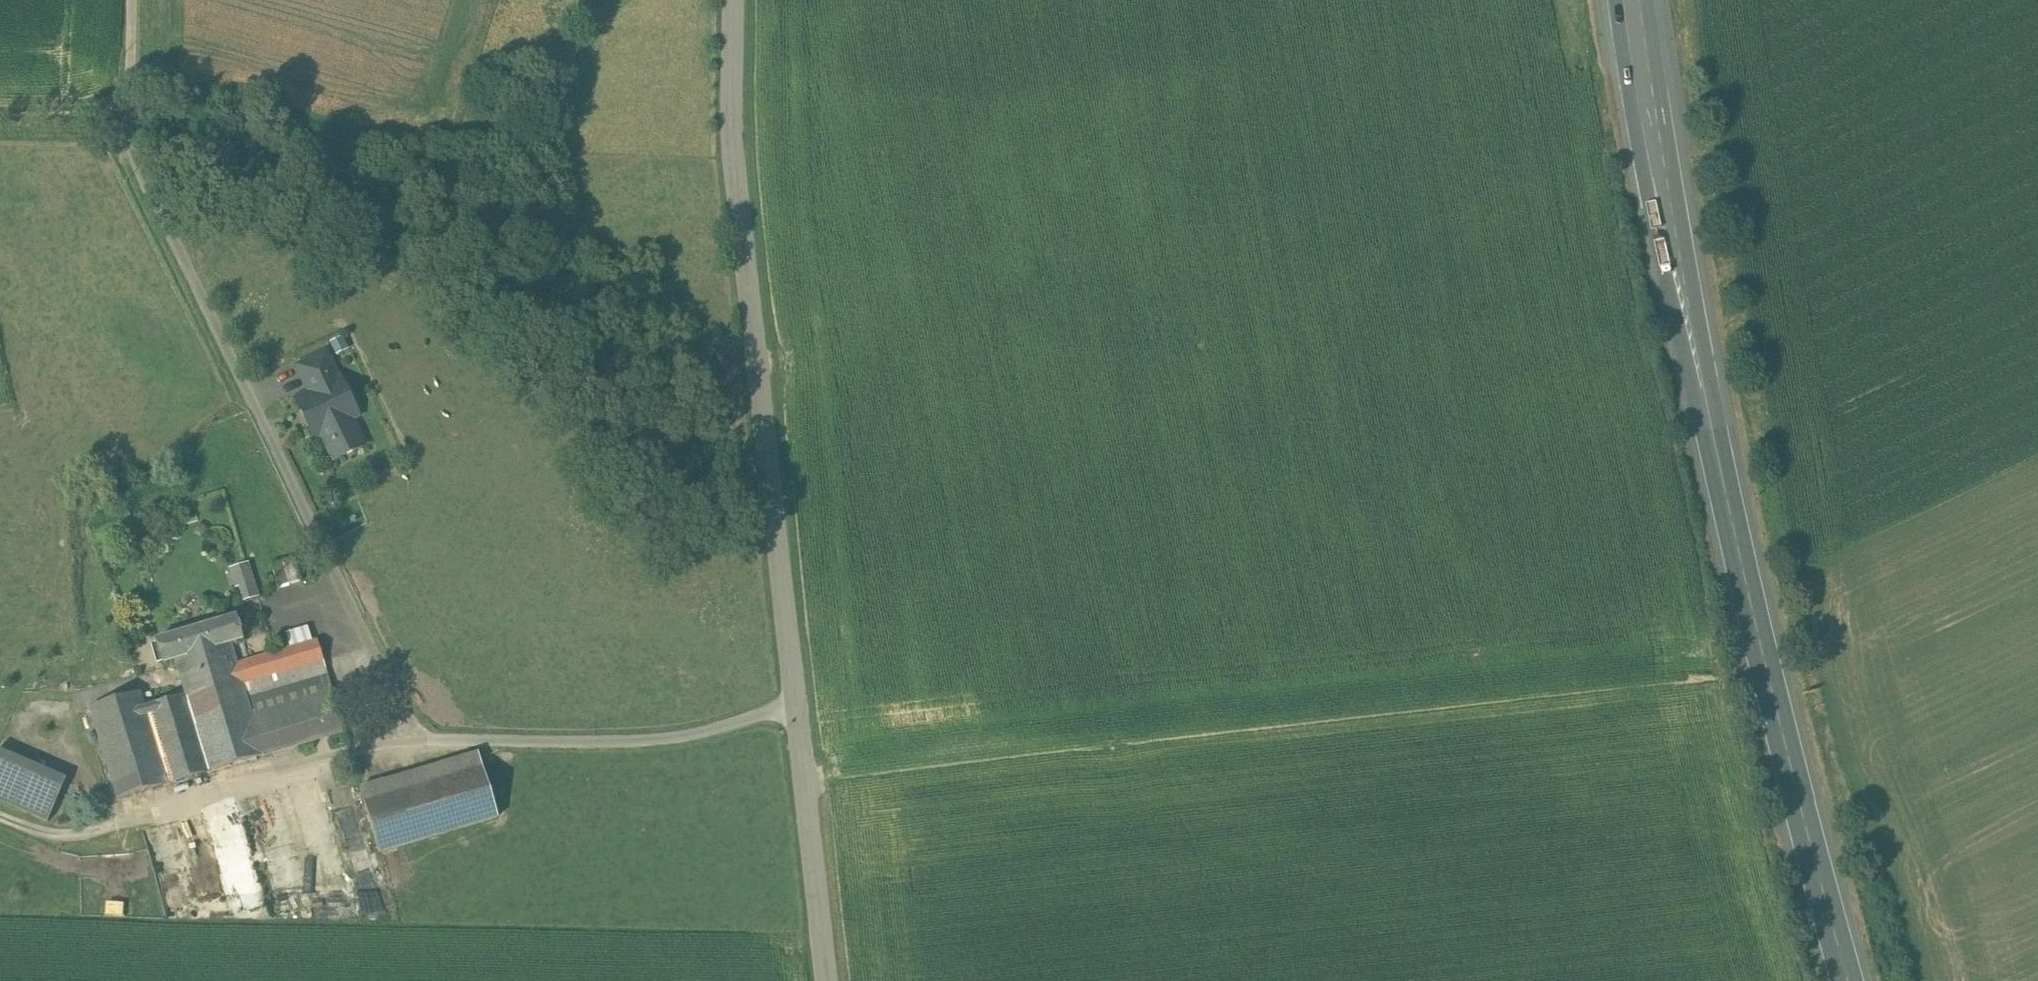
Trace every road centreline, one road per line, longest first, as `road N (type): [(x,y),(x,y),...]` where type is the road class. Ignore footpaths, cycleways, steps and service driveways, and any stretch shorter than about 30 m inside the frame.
road 1 (primary): [(1629,0),(1672,237),(1770,675),(1850,980)]
road 2 (unclassified): [(733,0),(735,160),(832,980)]
road 3 (track): [(0,112),(129,112)]

